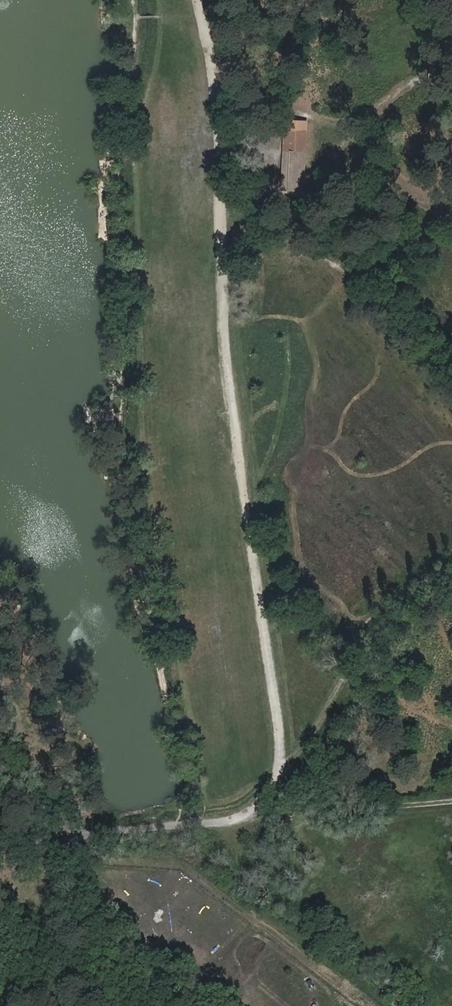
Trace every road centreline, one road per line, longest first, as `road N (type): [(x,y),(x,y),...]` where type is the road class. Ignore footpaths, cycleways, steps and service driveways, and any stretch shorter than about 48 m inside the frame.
road 1 (track): [(33,836),(238,820),(278,773),(281,746),(223,319),(217,120),(197,0)]
road 2 (track): [(238,820),(451,800)]

